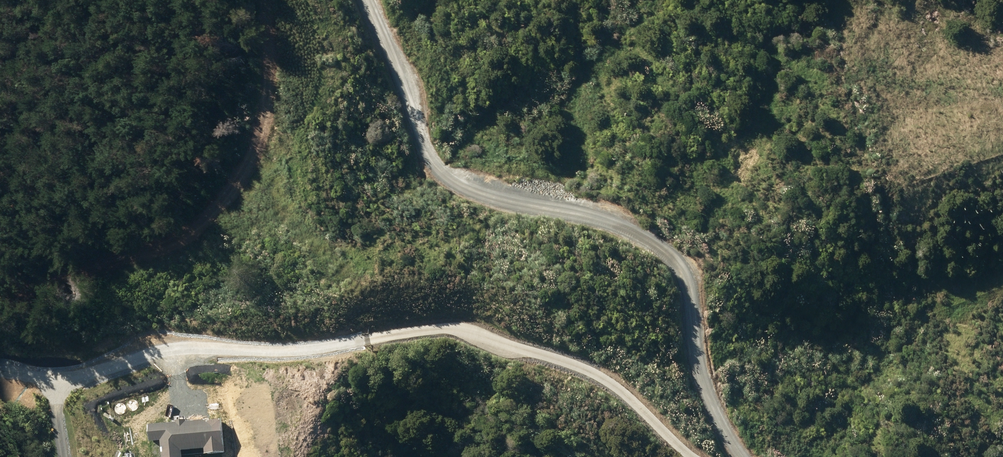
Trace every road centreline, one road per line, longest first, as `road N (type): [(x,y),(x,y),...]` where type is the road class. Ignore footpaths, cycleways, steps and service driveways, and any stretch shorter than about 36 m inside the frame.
road 1 (residential): [(0,388),(79,392),(189,363),(371,348),(473,330),(588,365),(692,456)]
road 2 (unclassified): [(743,456),(705,385),(690,291),(673,259),(615,224),(480,193),(449,175),(429,149),(366,0)]

